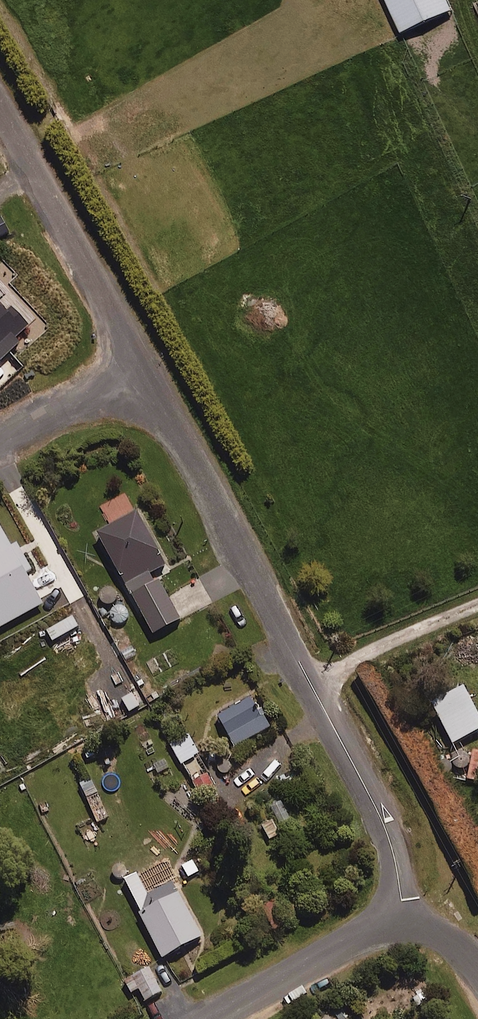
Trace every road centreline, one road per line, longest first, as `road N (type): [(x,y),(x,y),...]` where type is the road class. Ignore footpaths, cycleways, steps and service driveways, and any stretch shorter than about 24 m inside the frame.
road 1 (residential): [(401,922),(387,832),(142,361)]
road 2 (residential): [(0,115),(142,361)]
road 3 (residential): [(401,922),(343,943),(206,1018)]
road 4 (residential): [(142,361),(0,438)]

